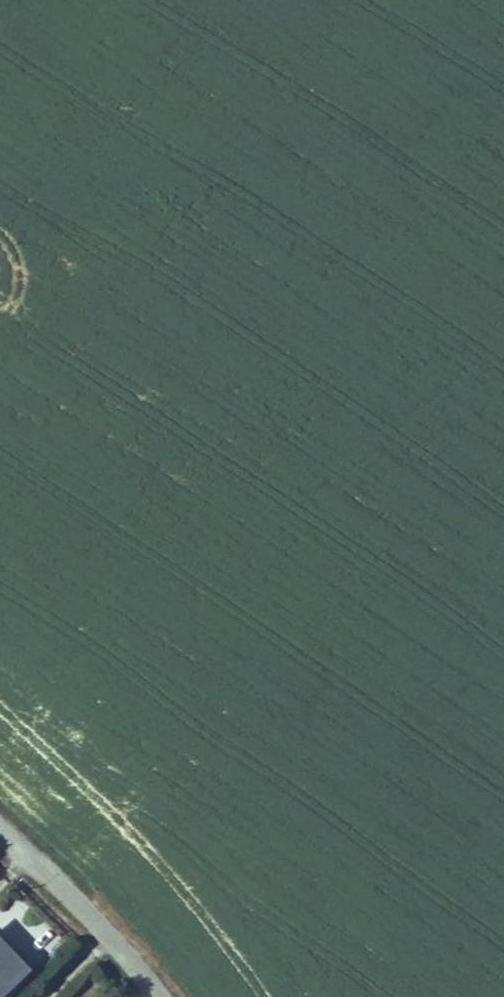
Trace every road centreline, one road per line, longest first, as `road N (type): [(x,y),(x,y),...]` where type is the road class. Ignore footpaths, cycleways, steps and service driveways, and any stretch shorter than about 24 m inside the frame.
road 1 (unclassified): [(164,996),(68,892),(0,831)]

